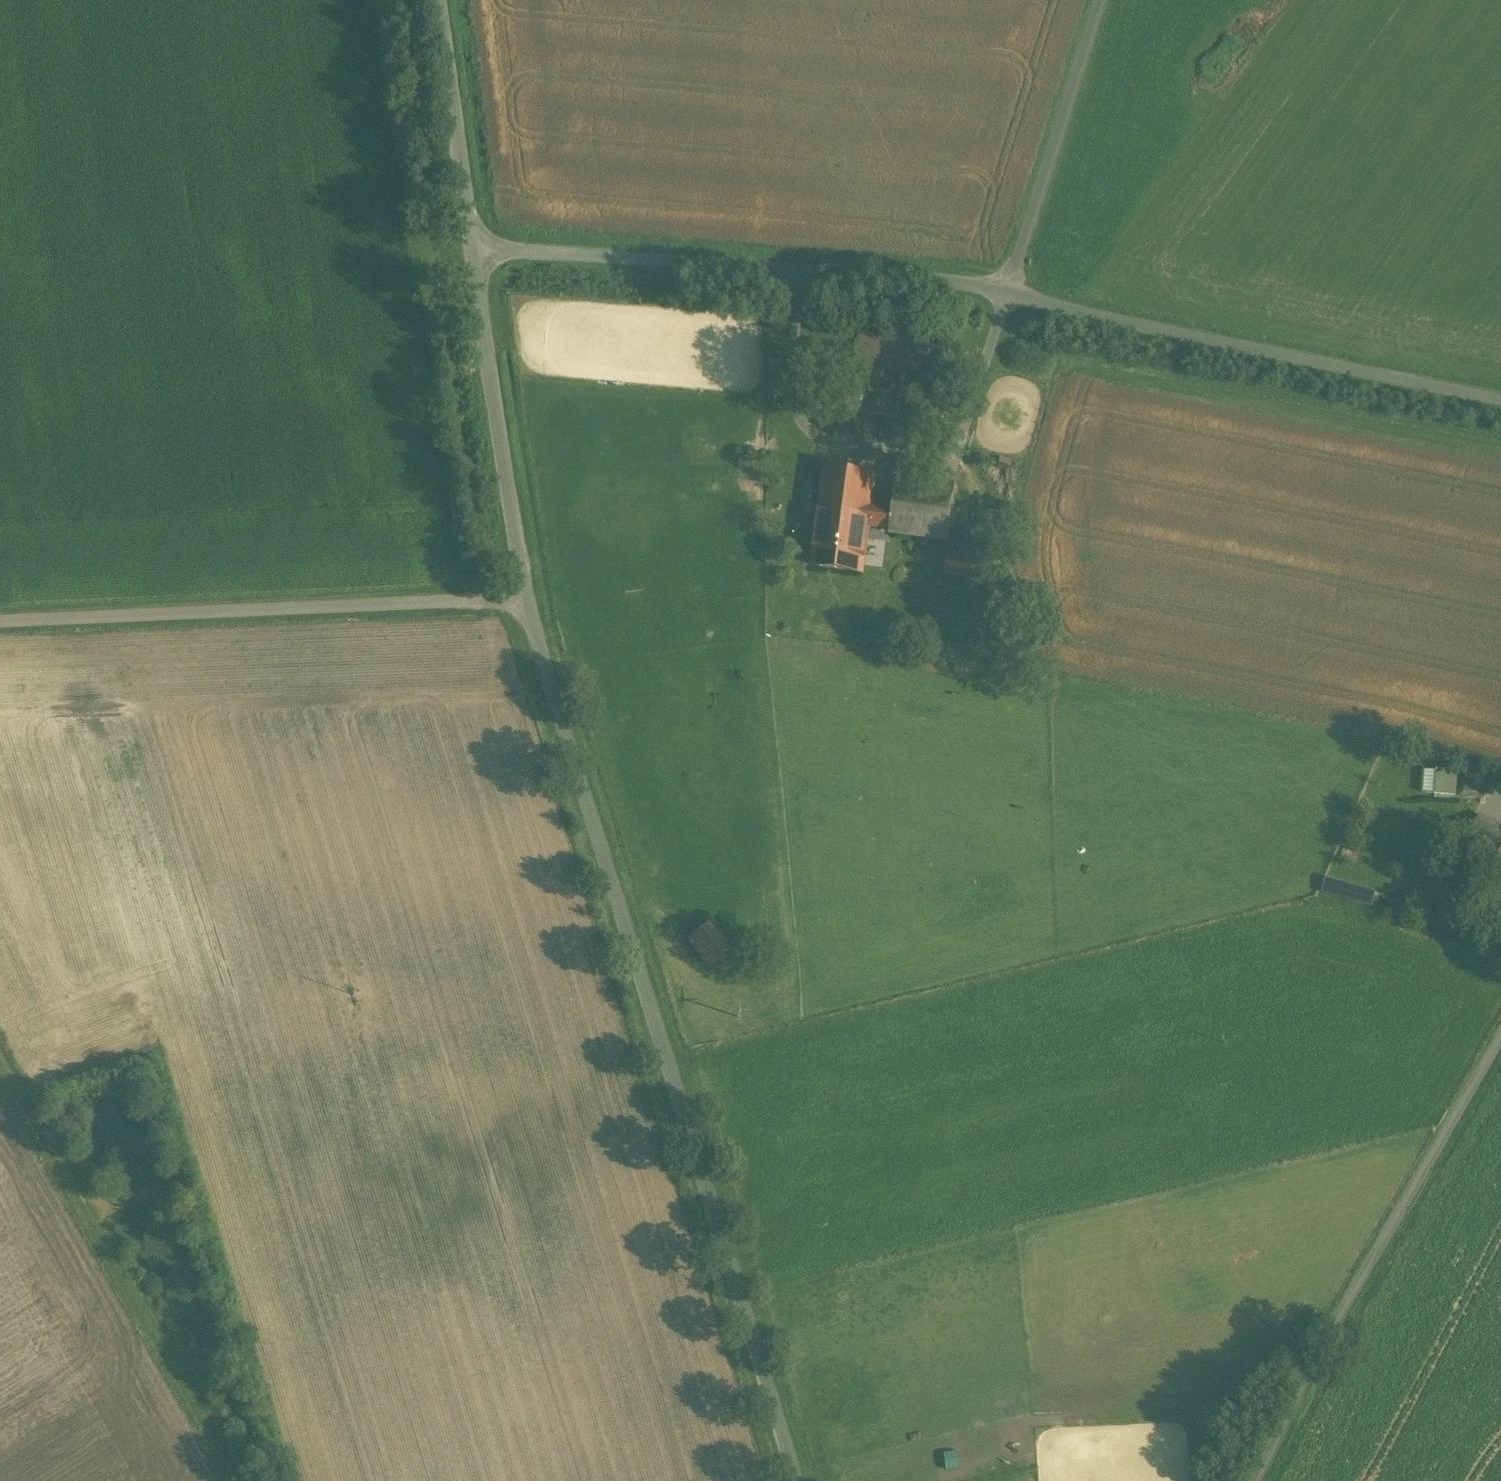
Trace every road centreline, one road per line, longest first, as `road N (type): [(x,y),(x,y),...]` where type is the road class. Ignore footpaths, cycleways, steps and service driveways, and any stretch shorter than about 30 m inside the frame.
road 1 (unclassified): [(797,1480),(526,597)]
road 2 (unclassified): [(477,250),(1008,296)]
road 3 (unclassified): [(526,597),(0,619)]
road 4 (unclassified): [(1257,1480),(1371,1259),(1500,1038)]
road 5 (unclassified): [(1008,296),(1500,401)]
road 6 (unclassified): [(477,250),(526,597)]
road 7 (unclassified): [(1008,296),(1100,0)]
road 8 (unclassified): [(441,0),(477,250)]

